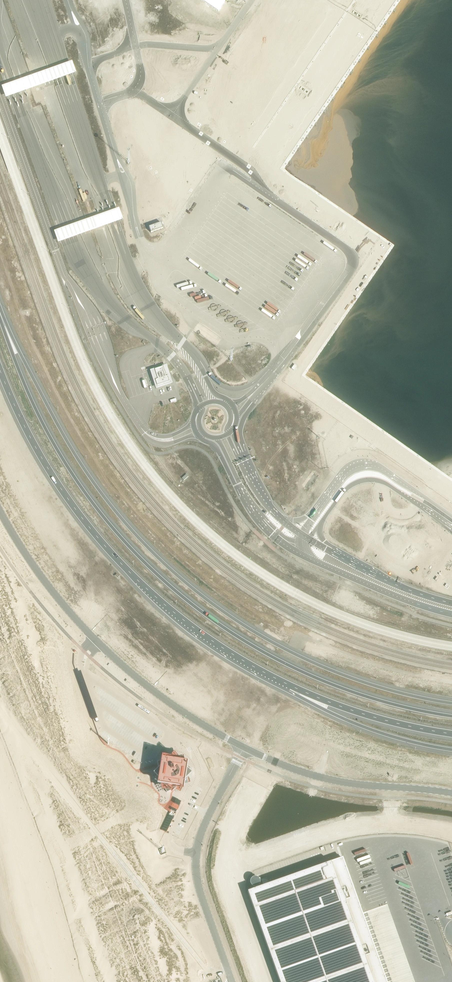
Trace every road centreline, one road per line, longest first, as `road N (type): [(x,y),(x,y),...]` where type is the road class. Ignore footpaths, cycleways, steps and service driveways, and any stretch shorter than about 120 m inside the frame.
road 1 (secondary): [(451,703),(324,667),(240,622),(177,576),(80,462),(0,313)]
road 2 (secondary): [(386,702),(250,646),(139,557),(55,447),(0,318)]
road 3 (trunk): [(0,368),(48,468),(116,557),(201,633),(292,686)]
road 4 (unclassified): [(0,510),(38,574),(92,637),(138,680),(244,749)]
road 5 (unclassified): [(232,981),(196,861),(206,822),(244,749)]
road 6 (unclassified): [(244,749),(362,786),(451,793)]
road 7 (unclassified): [(451,518),(367,463),(346,472),(315,513)]
road 8 (trunk): [(292,686),(345,720),(451,750)]
road 9 (unclassified): [(319,526),(344,492),(370,479),(451,530)]
road 10 (trunk): [(292,686),(389,722),(451,734)]
road 11 (unclassified): [(300,551),(451,615)]
road 12 (unclassified): [(451,490),(320,396)]
road 13 (unclassified): [(451,602),(330,548)]
road 14 (unclassified): [(223,453),(255,512),(300,551)]

